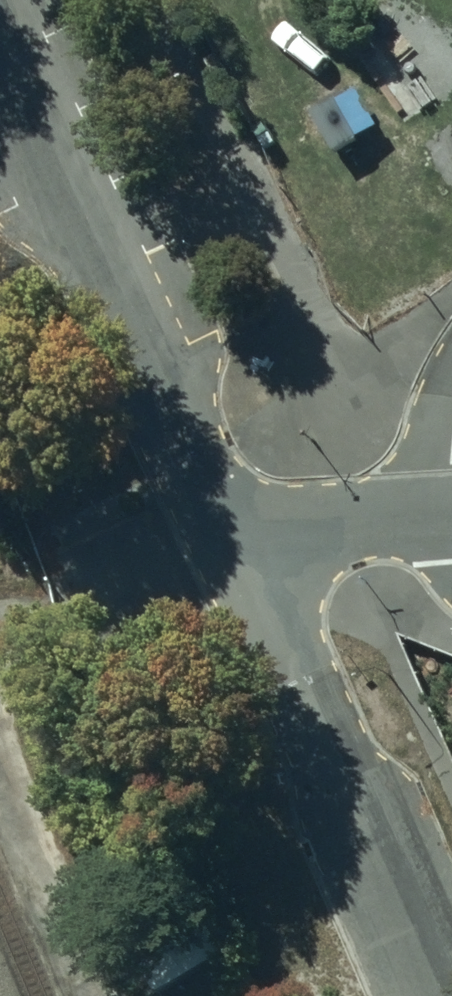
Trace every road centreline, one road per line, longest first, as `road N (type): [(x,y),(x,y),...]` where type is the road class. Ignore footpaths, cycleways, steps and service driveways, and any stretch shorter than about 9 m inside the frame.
road 1 (residential): [(0,57),(243,562)]
road 2 (residential): [(243,562),(439,995)]
road 3 (residential): [(449,508),(243,562)]

